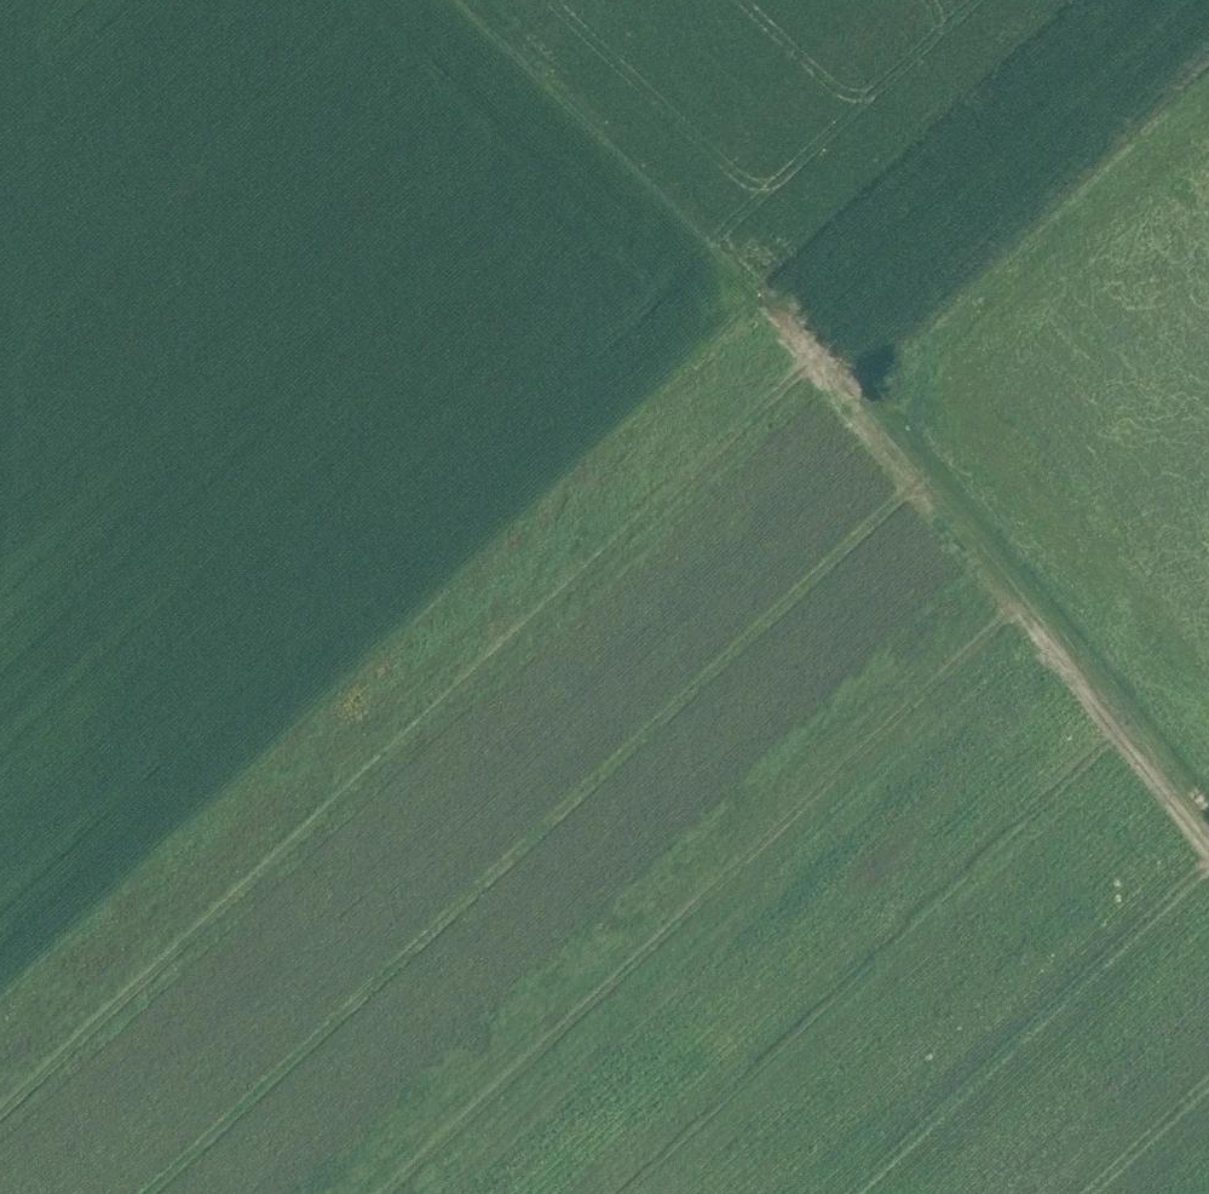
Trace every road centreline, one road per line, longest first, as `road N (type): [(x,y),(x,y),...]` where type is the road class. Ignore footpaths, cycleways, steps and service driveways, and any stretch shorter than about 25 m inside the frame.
road 1 (track): [(770,1193),(1208,846)]

